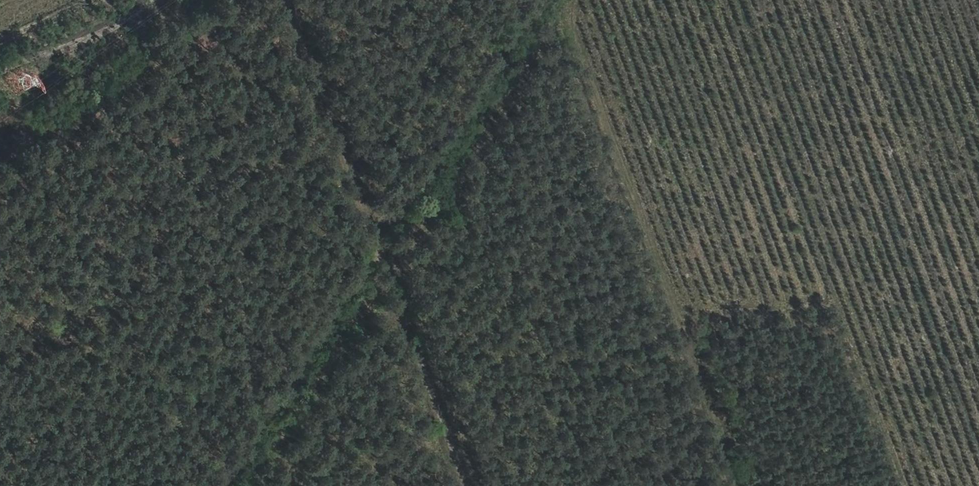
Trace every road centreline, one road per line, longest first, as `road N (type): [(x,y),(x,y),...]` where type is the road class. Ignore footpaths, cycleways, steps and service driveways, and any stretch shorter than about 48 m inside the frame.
road 1 (track): [(289,0),(468,485)]
road 2 (track): [(378,244),(543,0)]
road 3 (track): [(218,485),(378,244)]
road 4 (track): [(156,0),(0,72)]

